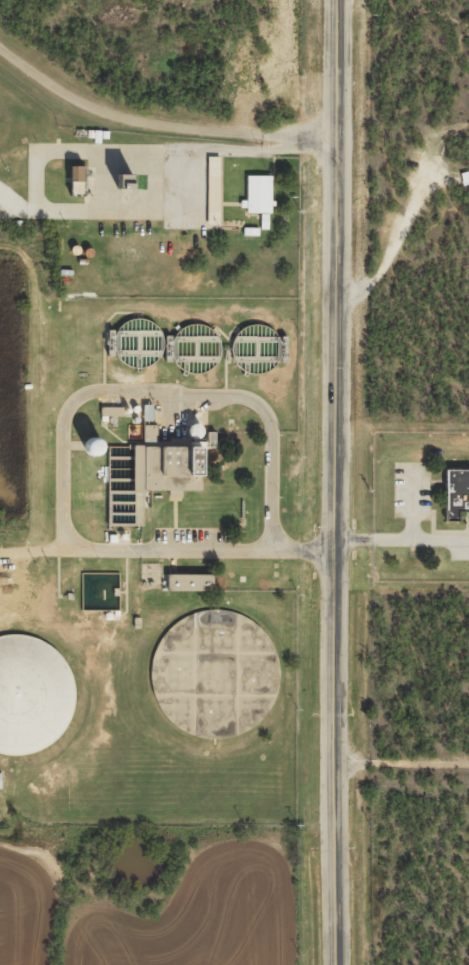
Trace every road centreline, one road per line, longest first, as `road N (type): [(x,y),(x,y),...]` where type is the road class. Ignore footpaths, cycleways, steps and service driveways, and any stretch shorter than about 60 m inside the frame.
road 1 (tertiary): [(338,0),(337,964)]
road 2 (residential): [(468,766),(335,766)]

